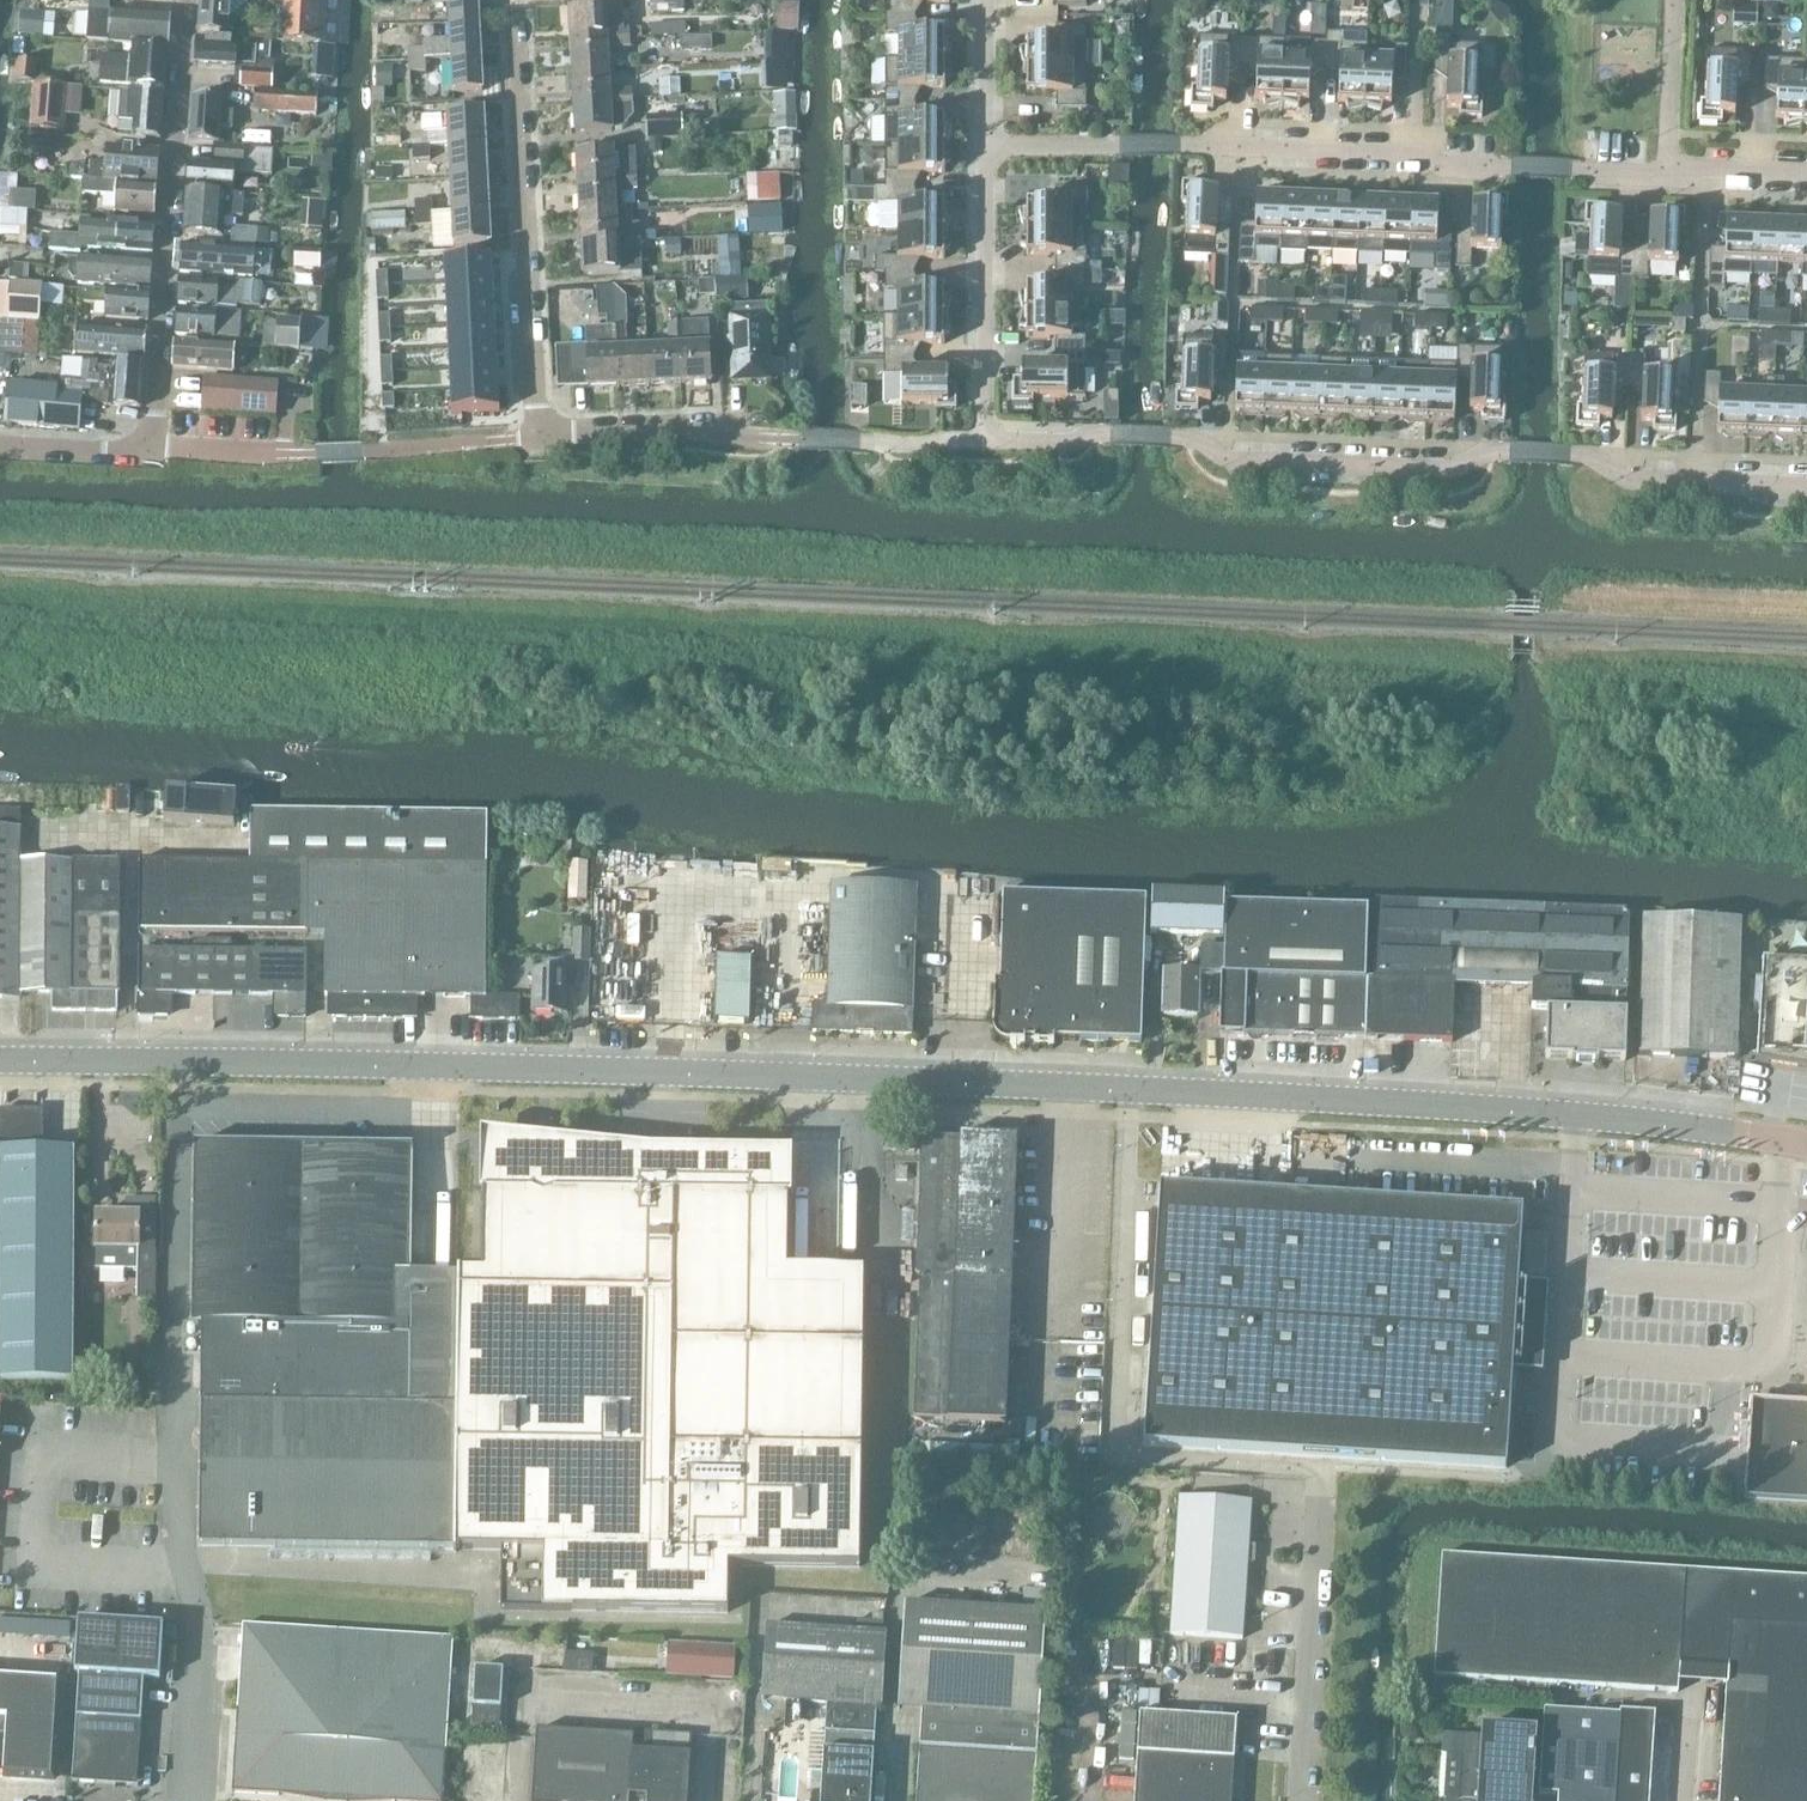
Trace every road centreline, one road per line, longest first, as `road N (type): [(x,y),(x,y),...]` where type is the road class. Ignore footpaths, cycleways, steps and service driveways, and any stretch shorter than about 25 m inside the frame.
road 1 (unclassified): [(1806,1144),(1576,1115),(1127,1089),(644,1071),(0,1065)]
road 2 (residential): [(518,0),(538,432),(692,426),(750,437)]
road 3 (residential): [(990,437),(1192,439),(1232,458),(1451,469),(1494,453),(1574,456)]
road 4 (residential): [(152,452),(187,0)]
road 5 (residential): [(986,144),(1412,154)]
road 6 (unclassified): [(1302,1800),(1317,1507)]
road 7 (residential): [(990,437),(986,144)]
road 8 (residential): [(1412,154),(1449,165),(1668,175)]
road 9 (residential): [(1806,487),(1631,479),(1597,458),(1574,456)]
road 10 (residential): [(1668,175),(1672,0)]
road 11 (residential): [(1412,154),(1420,0)]
road 12 (residential): [(0,446),(152,452)]
road 13 (residential): [(986,144),(987,0)]
road 14 (residential): [(295,454),(152,452)]
road 15 (residential): [(1806,172),(1708,167),(1668,175)]

